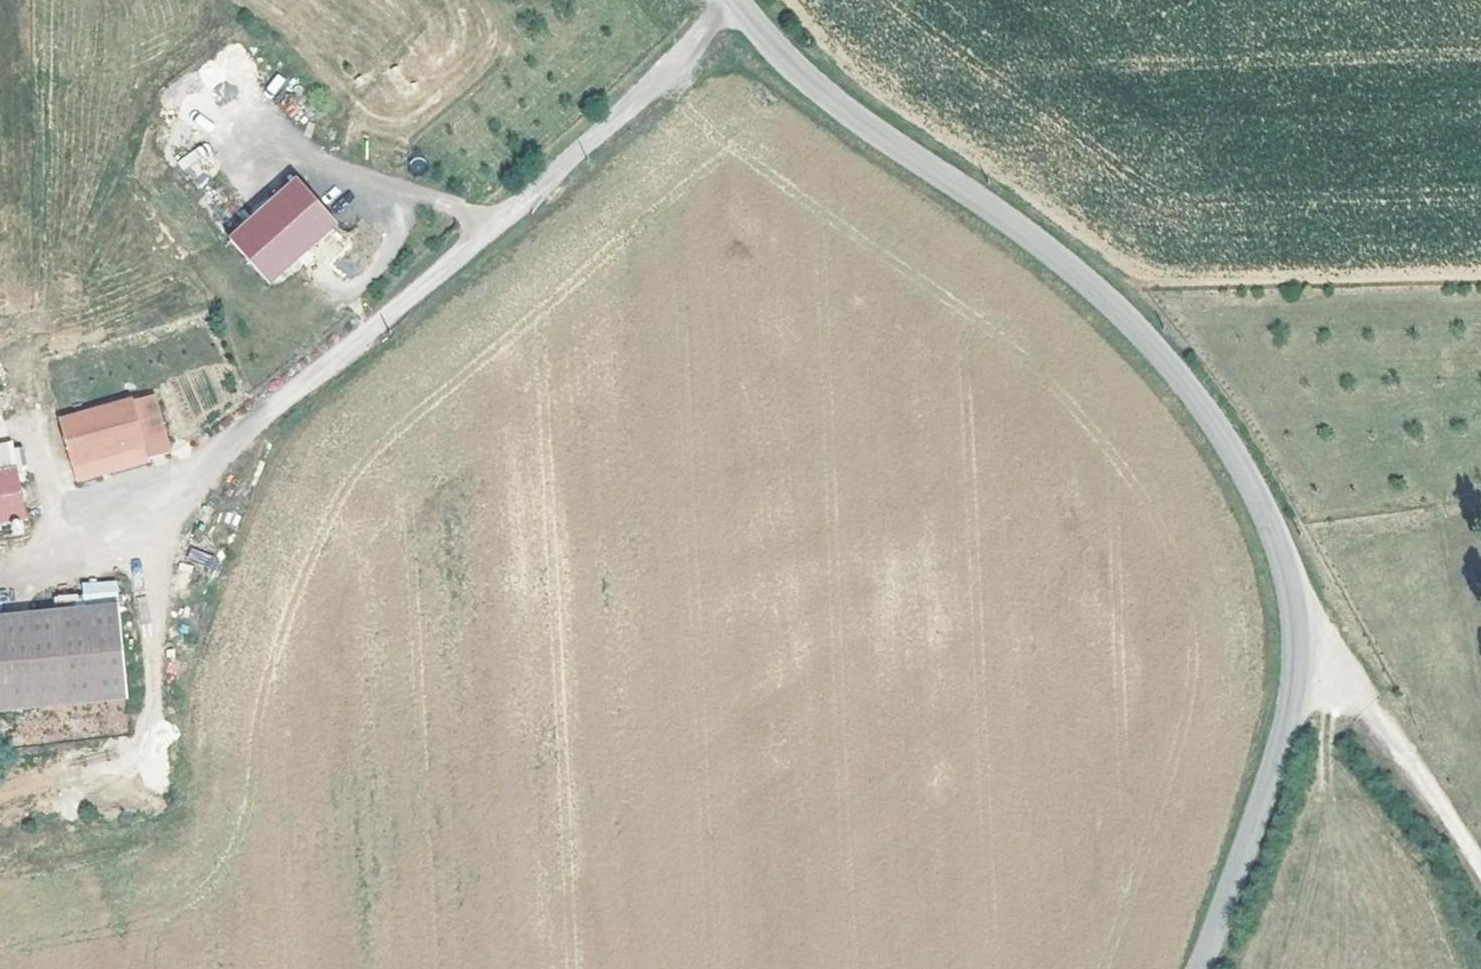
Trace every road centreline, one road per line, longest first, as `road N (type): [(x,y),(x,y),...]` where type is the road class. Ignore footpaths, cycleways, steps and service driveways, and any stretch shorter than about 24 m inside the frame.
road 1 (unclassified): [(732,0),(801,81),(846,118),(1118,315),(1212,426),(1252,495),(1286,578),(1292,665),(1286,716),(1200,968)]

